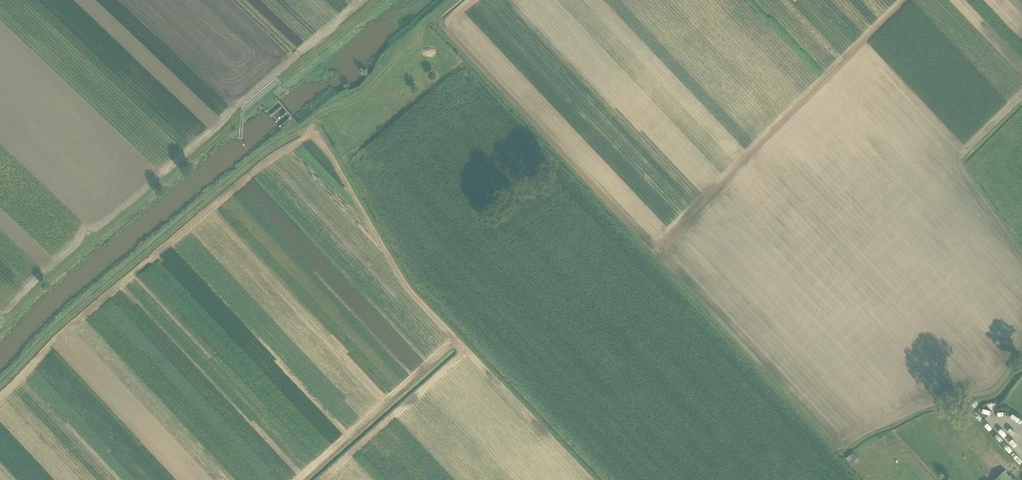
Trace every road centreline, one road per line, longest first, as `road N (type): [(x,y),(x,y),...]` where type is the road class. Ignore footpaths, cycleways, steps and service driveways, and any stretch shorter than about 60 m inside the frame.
road 1 (track): [(454,0),(360,97),(252,159),(0,381)]
road 2 (track): [(380,0),(240,108),(227,131),(0,329)]

